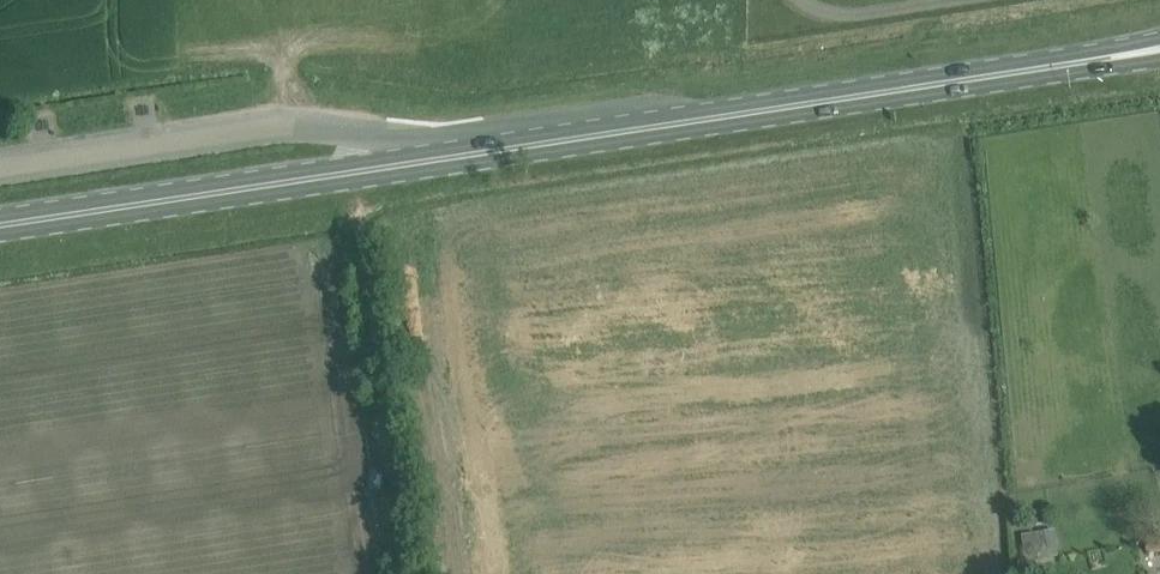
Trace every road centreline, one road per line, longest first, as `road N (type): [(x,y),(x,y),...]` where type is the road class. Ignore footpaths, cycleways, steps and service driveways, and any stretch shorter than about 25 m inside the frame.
road 1 (primary): [(0,225),(1117,56)]
road 2 (track): [(408,573),(353,172)]

